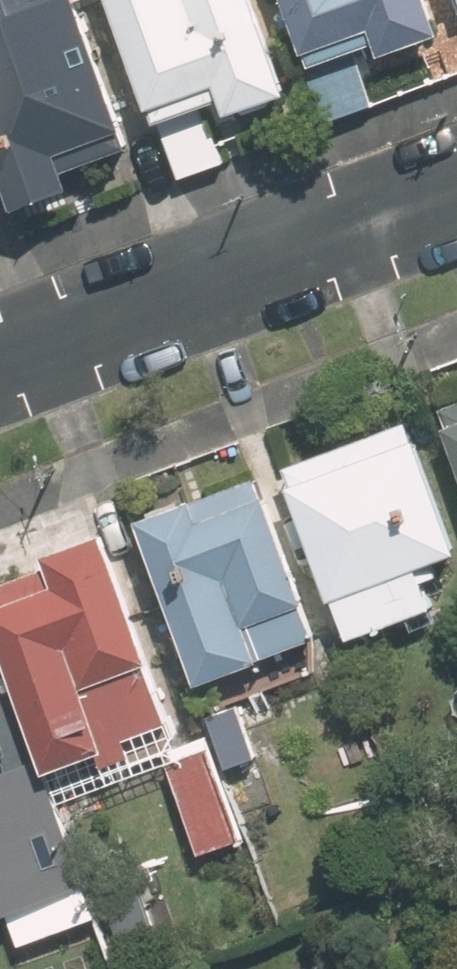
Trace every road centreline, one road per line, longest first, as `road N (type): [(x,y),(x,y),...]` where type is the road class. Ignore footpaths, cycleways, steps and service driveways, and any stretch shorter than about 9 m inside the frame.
road 1 (residential): [(0,362),(456,192)]

